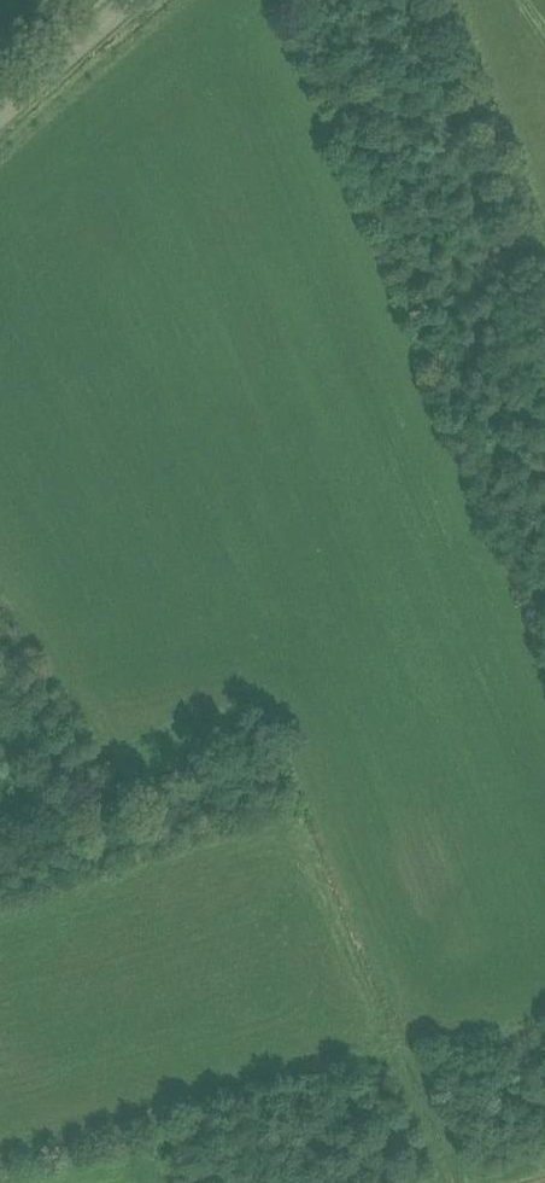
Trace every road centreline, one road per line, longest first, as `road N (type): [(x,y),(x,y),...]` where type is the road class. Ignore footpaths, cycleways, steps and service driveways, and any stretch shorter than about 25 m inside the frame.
road 1 (unclassified): [(0,117),(132,0)]

